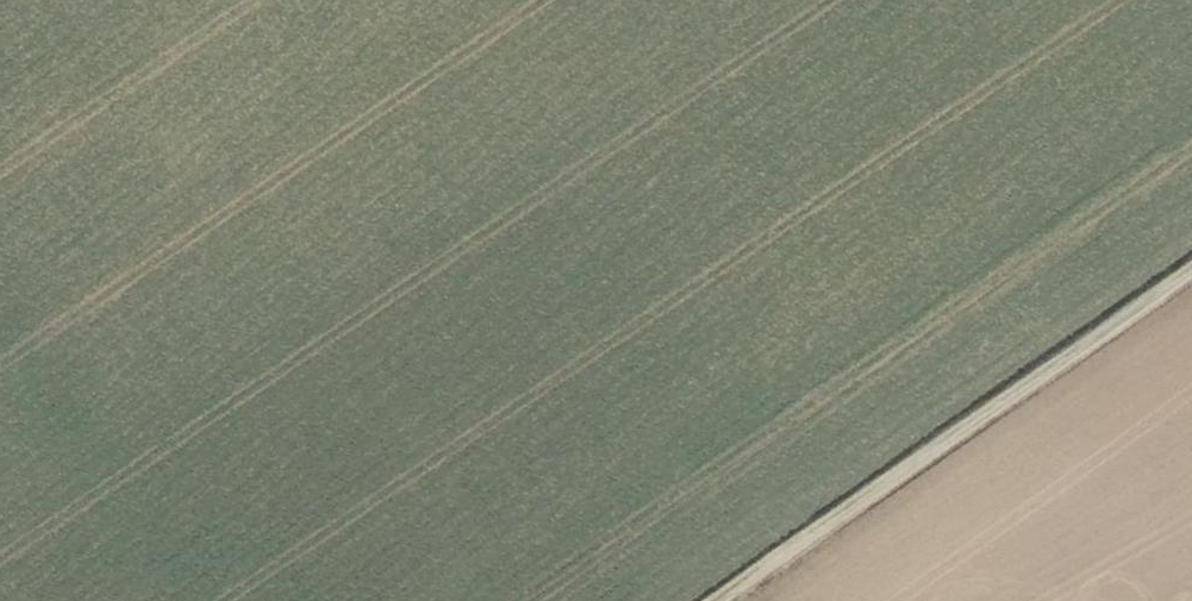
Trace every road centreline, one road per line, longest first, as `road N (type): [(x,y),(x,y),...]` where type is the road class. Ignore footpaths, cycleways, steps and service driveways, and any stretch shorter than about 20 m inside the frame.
road 1 (track): [(711,600),(1191,267)]

